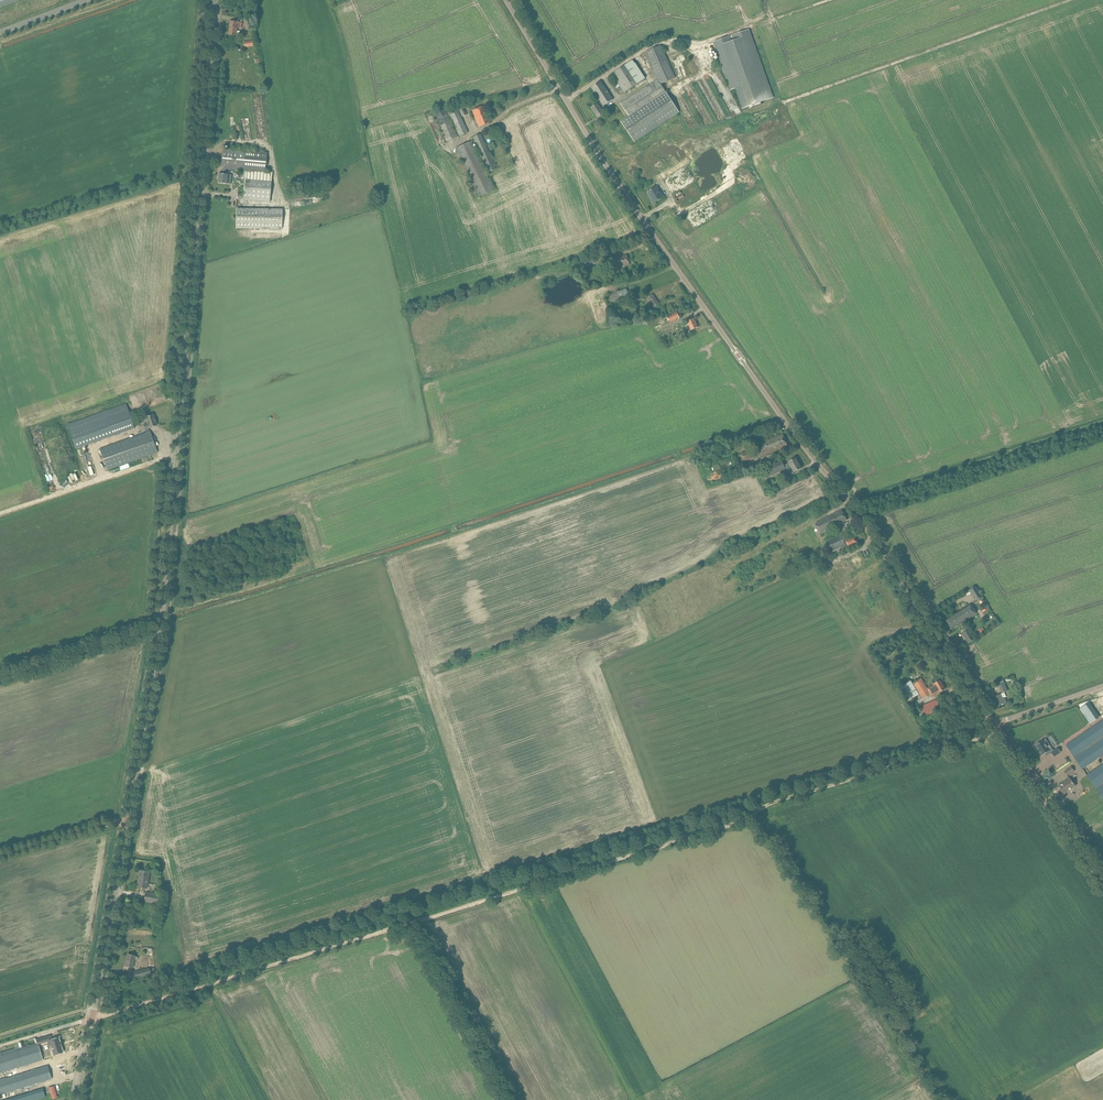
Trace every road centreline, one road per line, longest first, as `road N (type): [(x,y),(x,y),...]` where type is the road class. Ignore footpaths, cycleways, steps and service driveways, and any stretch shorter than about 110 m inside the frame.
road 1 (track): [(998,733),(772,803),(693,837),(100,1016)]
road 2 (unclassified): [(993,725),(866,528),(634,208),(506,0)]
road 3 (tertiary): [(127,822),(163,608),(215,0)]
road 4 (tertiary): [(78,1099),(127,822)]
road 5 (track): [(201,172),(0,230)]
road 6 (unclassified): [(1102,885),(993,725)]
road 7 (track): [(168,628),(0,679)]
road 8 (residential): [(0,856),(127,822)]

